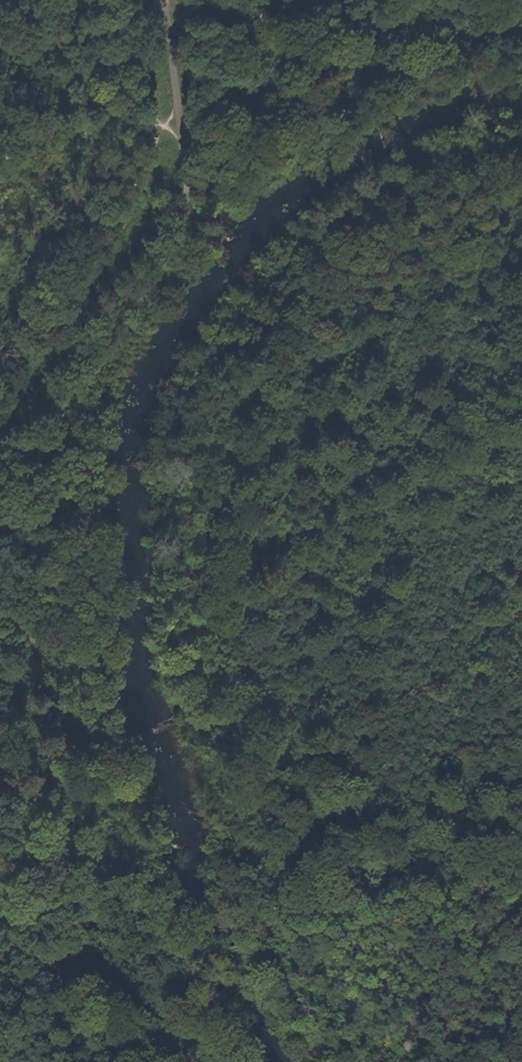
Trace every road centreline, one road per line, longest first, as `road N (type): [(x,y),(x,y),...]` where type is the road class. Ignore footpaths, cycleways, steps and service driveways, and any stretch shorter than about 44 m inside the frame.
road 1 (track): [(0,865),(35,797),(45,748),(31,629),(33,507),(79,389),(160,265),(178,193),(163,0)]
road 2 (track): [(521,34),(165,13)]
road 3 (track): [(87,1061),(51,967),(17,934),(0,901)]

